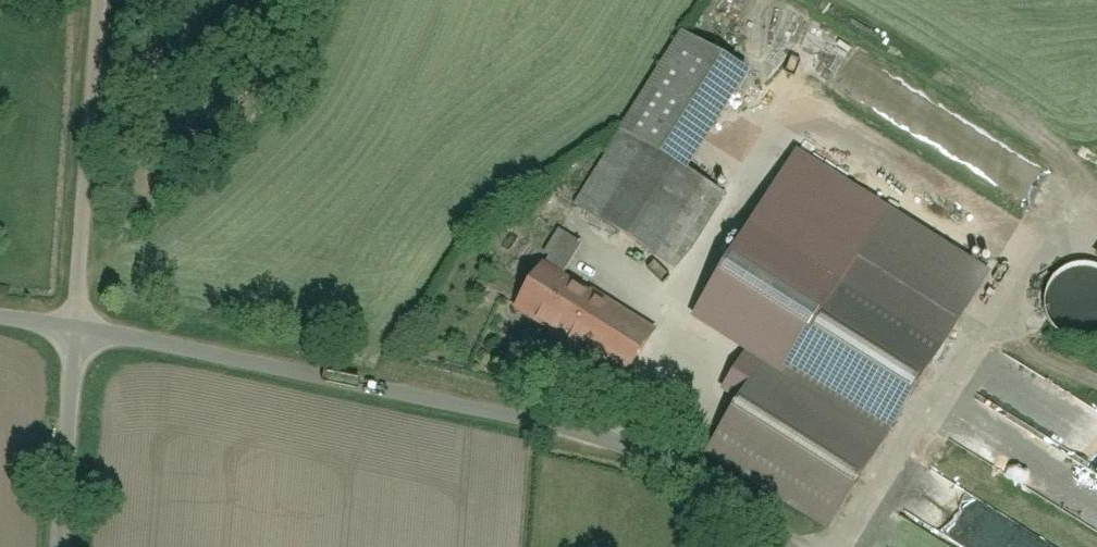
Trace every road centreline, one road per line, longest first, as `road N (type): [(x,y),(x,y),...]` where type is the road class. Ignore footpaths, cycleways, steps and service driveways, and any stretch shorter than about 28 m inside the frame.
road 1 (unclassified): [(79,326),(626,463),(753,546)]
road 2 (unclassified): [(102,0),(79,326)]
road 3 (unclassified): [(79,326),(62,546)]

